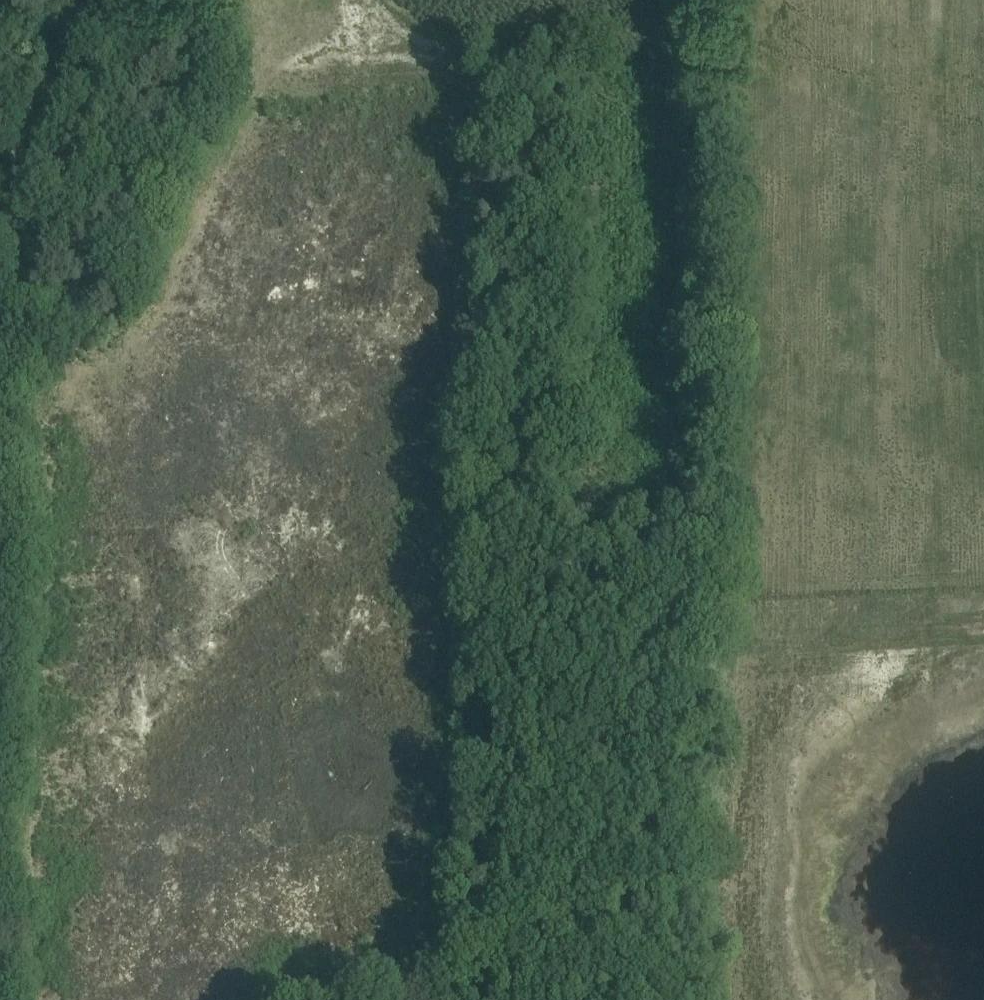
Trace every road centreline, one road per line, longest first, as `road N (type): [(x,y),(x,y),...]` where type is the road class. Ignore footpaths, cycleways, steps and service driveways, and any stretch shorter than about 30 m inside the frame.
road 1 (track): [(0,196),(69,0)]

